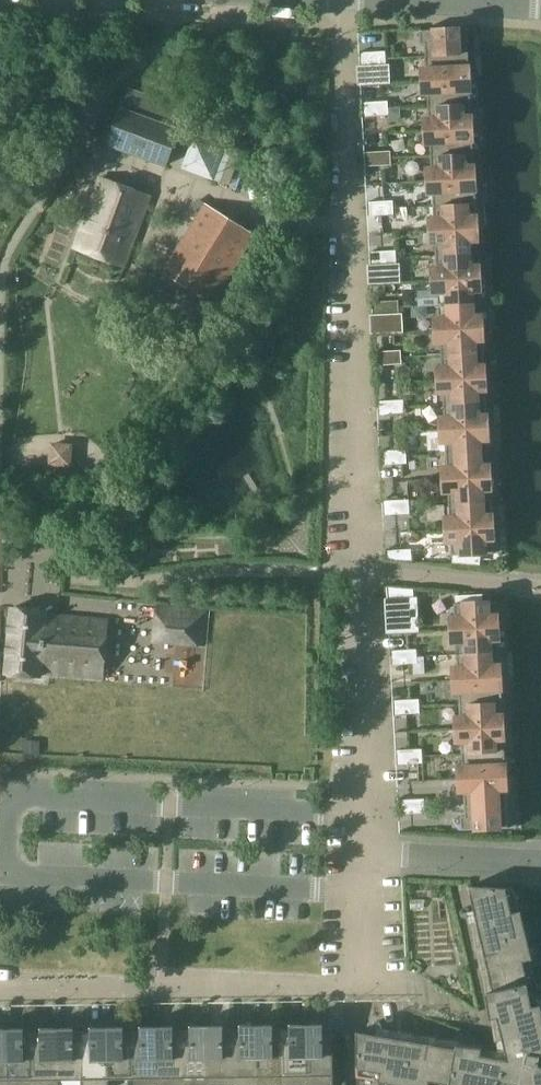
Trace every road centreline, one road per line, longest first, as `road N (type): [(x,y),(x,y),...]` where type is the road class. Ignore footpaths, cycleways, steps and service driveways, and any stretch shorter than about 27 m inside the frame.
road 1 (residential): [(348,0),(364,851)]
road 2 (residential): [(364,851),(361,986),(162,996),(0,993)]
road 3 (residential): [(540,861),(364,851)]

